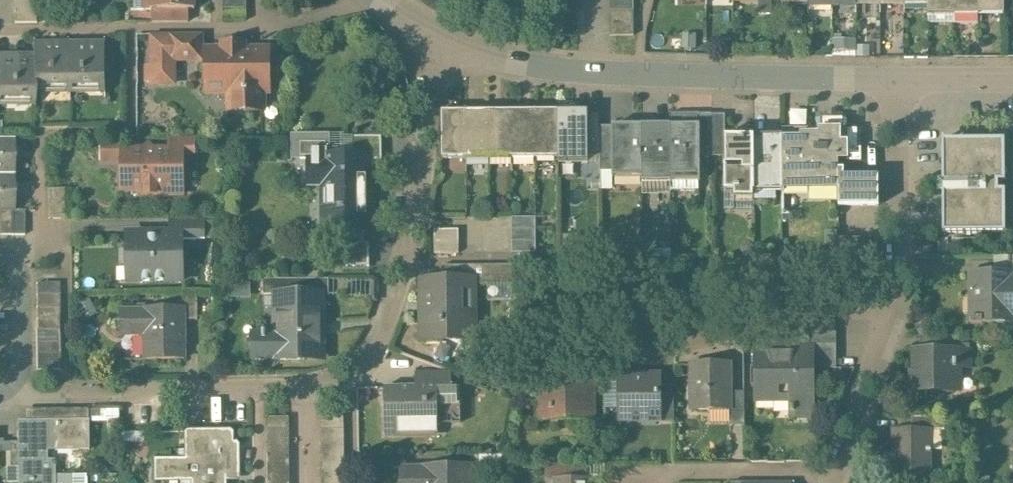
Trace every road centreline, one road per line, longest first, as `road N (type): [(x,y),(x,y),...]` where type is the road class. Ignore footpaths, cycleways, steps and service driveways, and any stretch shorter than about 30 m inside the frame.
road 1 (residential): [(448,43),(526,66),(902,77)]
road 2 (residential): [(448,43),(433,77),(404,254),(384,323),(351,370),(298,390)]
road 3 (residential): [(892,309),(820,309),(600,359)]
road 4 (residential): [(298,390),(69,395),(11,380)]
road 5 (residential): [(892,309),(901,261),(902,77)]
road 6 (residential): [(836,471),(892,309)]
road 7 (residential): [(836,471),(665,470)]
road 8 (residential): [(0,243),(18,256),(22,273),(23,358),(11,380)]

